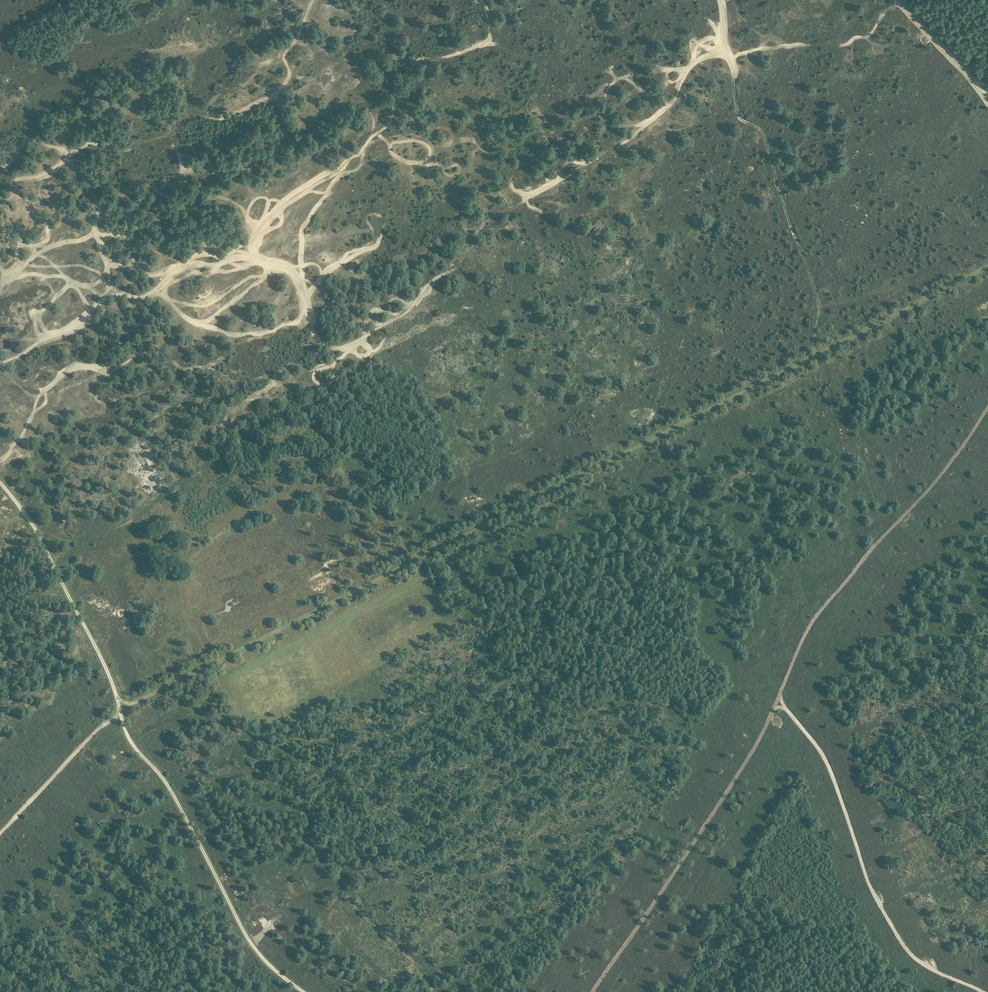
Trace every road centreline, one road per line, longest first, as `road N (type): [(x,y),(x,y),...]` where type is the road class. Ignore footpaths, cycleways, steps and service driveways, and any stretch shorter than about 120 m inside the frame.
road 1 (track): [(987,94),(900,0)]

